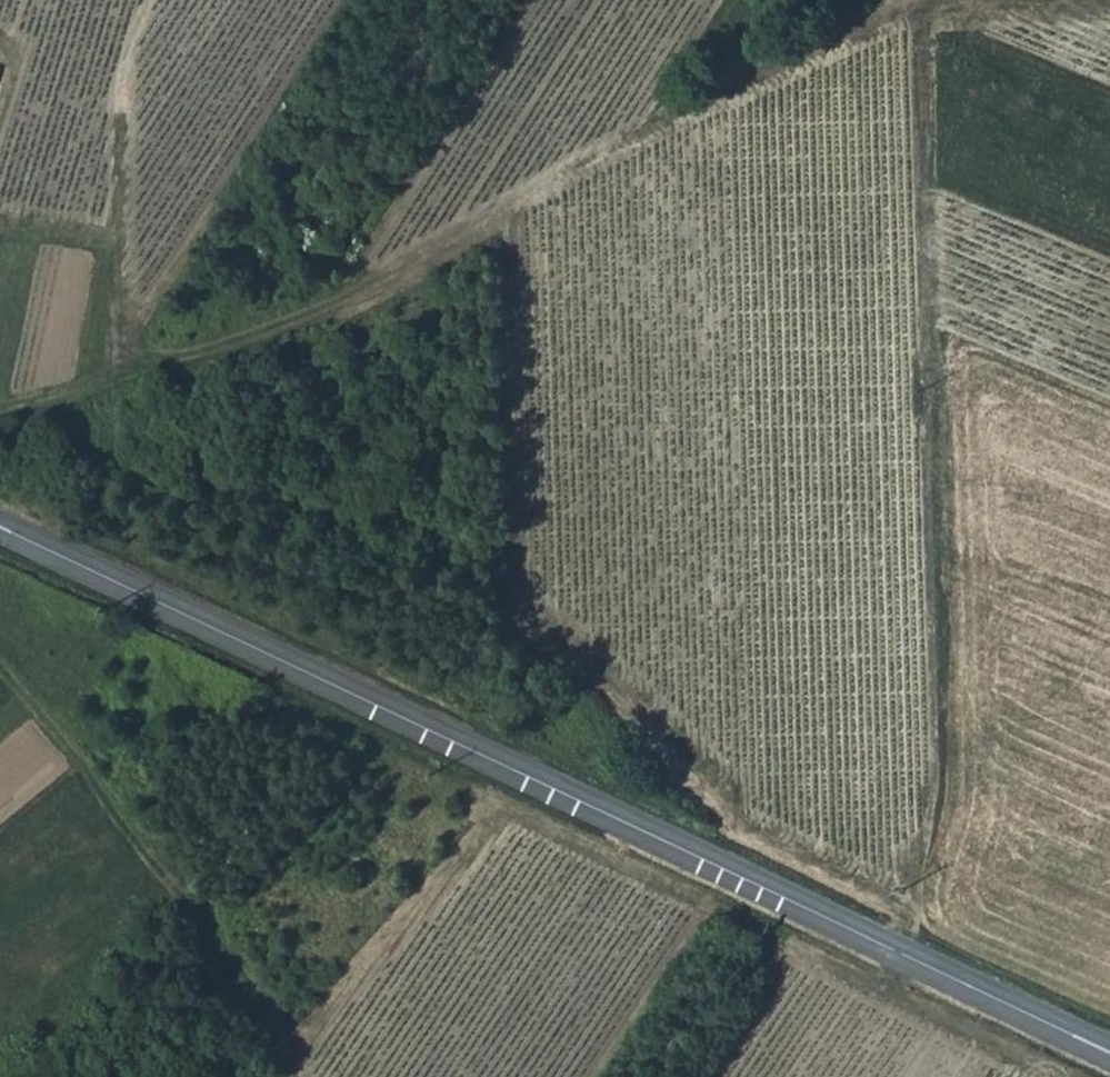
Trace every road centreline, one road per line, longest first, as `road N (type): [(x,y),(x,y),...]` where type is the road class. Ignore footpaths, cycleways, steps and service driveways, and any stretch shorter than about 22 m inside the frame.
road 1 (secondary): [(0,526),(1109,1052)]
road 2 (track): [(0,414),(42,410),(189,361),(361,285),(646,125),(904,35),(1042,9),(1109,10)]
road 3 (track): [(0,666),(213,920),(293,1076)]

